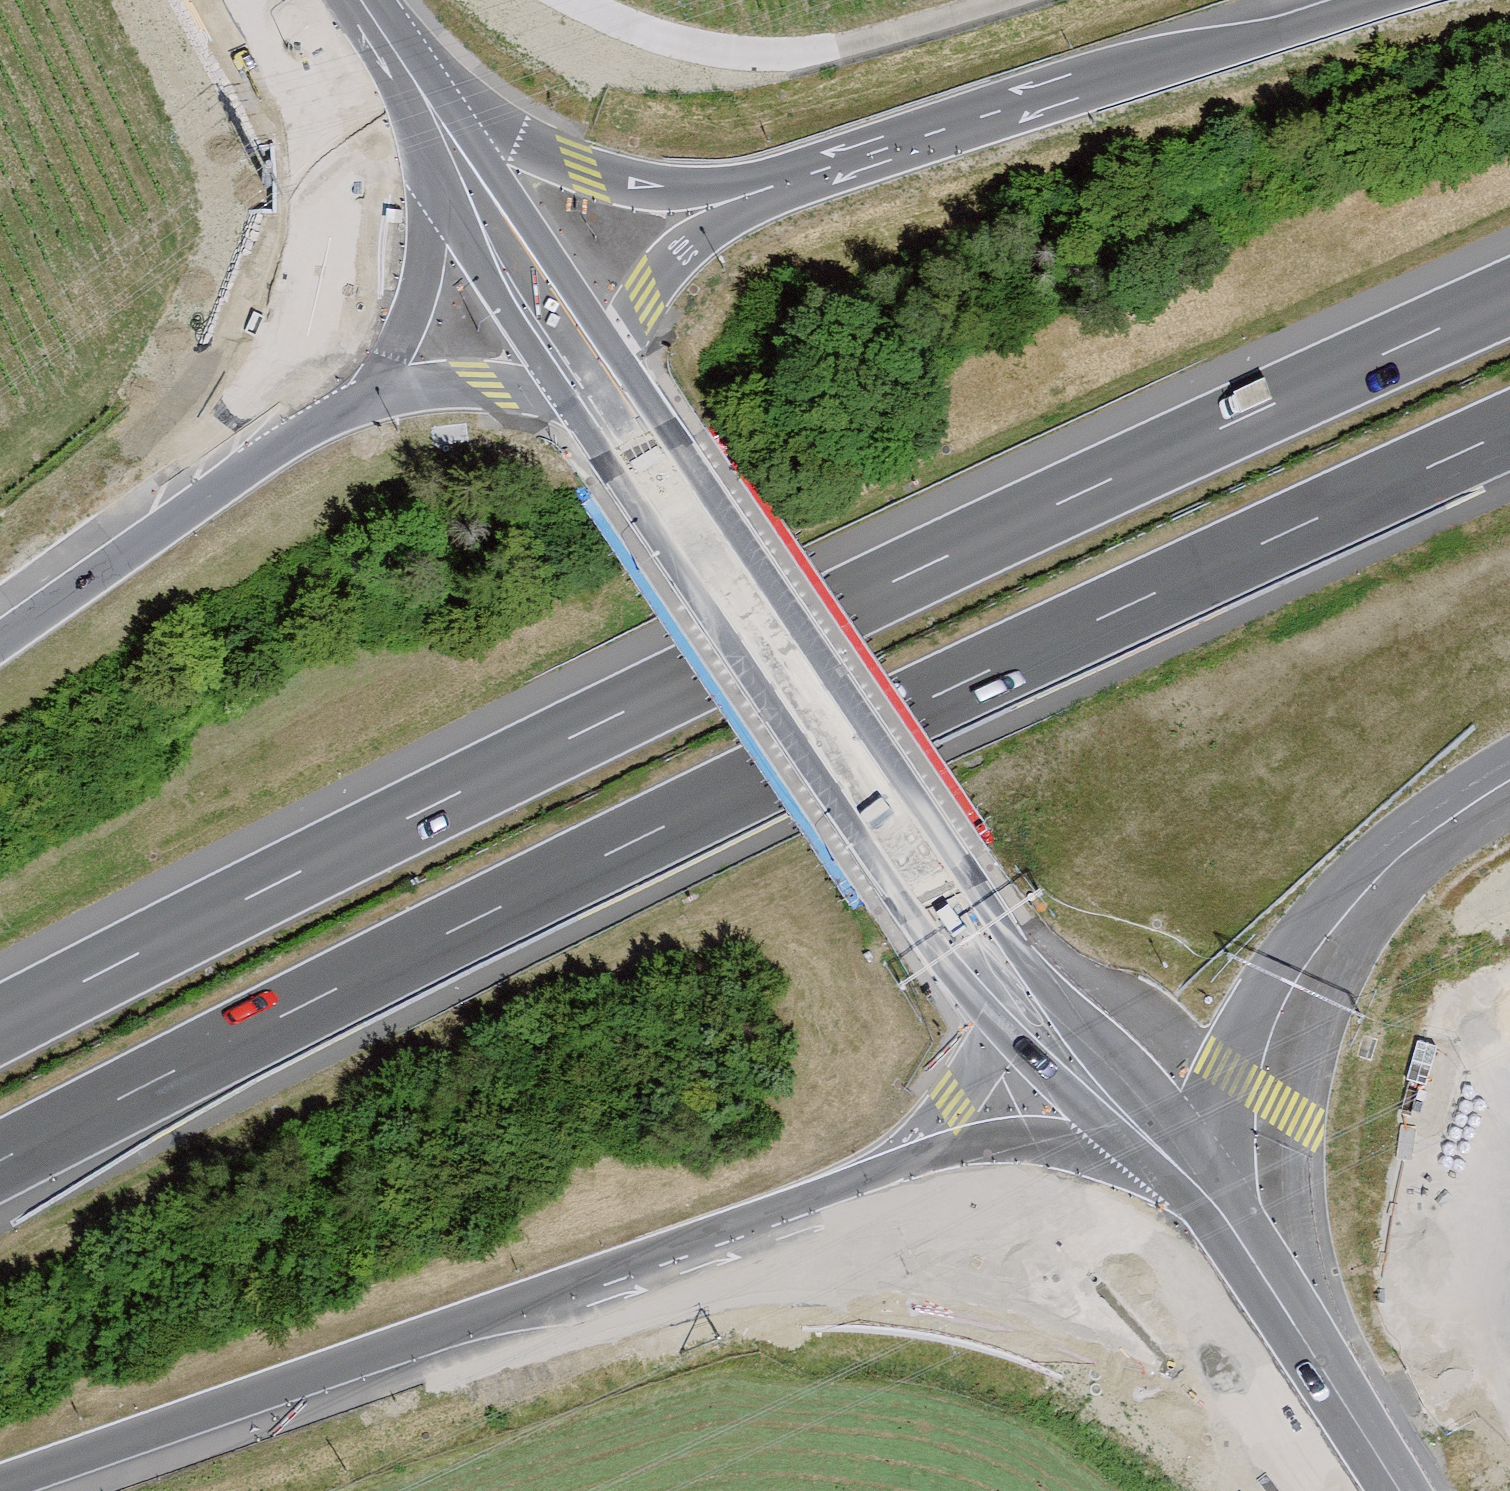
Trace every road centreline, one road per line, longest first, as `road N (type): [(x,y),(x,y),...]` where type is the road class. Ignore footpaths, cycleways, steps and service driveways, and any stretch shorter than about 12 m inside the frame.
road 1 (motorway): [(0,1160),(636,840),(1509,431)]
road 2 (motorway): [(1509,297),(912,572),(0,1025)]
road 3 (secondary): [(615,422),(1033,1028)]
road 4 (motorway): [(0,1485),(615,1273)]
road 5 (motorway): [(1385,0),(768,188)]
road 6 (motorway): [(615,1273),(892,1243),(1016,1247),(1155,1289),(1225,1324)]
road 7 (motorway): [(1351,1490),(1277,1306),(1257,1177),(1290,959)]
road 8 (motorway): [(314,3),(342,107),(345,210),(313,336),(280,394),(222,463)]
road 9 (track): [(578,0),(688,44),(799,55),(1003,0)]
road 10 (motorway): [(615,1273),(930,1169),(1021,1161)]
road 11 (motorway): [(768,188),(612,178),(517,141),(437,93)]
road 12 (motorway): [(1290,959),(1358,882),(1509,776)]
road 13 (motorway): [(437,300),(400,349),(354,390),(222,463)]
road 14 (motorway): [(222,463),(0,621)]
road 15 (secondary): [(314,3),(451,229)]
road 16 (secondary): [(1172,1113),(1165,1063),(1131,1025),(1082,1012),(1033,1028)]
road 17 (secondary): [(1225,1324),(1338,1490)]
road 18 (motorway): [(1172,1113),(1290,959)]
road 19 (motorway): [(768,188),(666,230),(584,239)]
road 20 (secondary): [(1131,1175),(1225,1324)]
road 21 (secondary): [(1033,1028),(1015,1046),(997,1092),(998,1117),(1021,1161)]
road 22 (secondary): [(437,300),(453,330),(480,351),(513,358),(546,352)]
road 23 (secondary): [(499,199),(437,93)]

